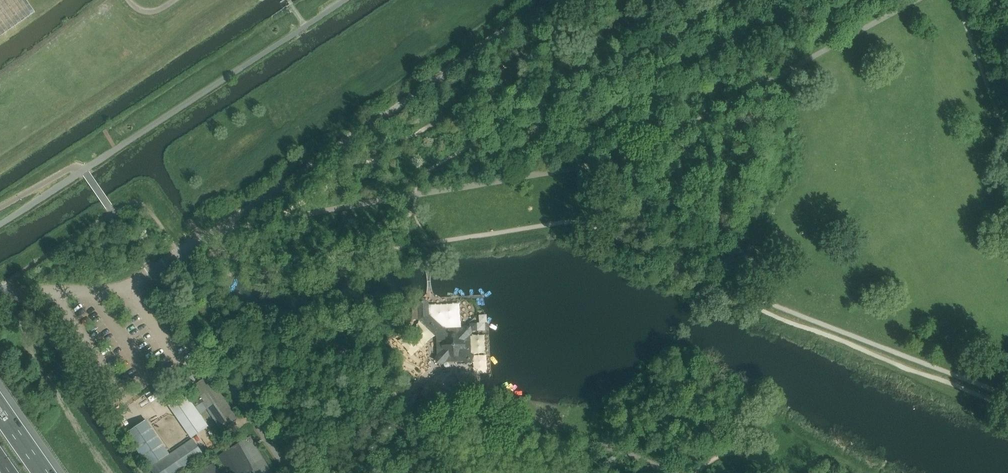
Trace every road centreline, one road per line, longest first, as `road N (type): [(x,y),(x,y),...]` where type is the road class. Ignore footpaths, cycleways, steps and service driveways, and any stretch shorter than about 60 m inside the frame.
road 1 (unclassified): [(0,288),(94,293),(131,285),(556,0)]

